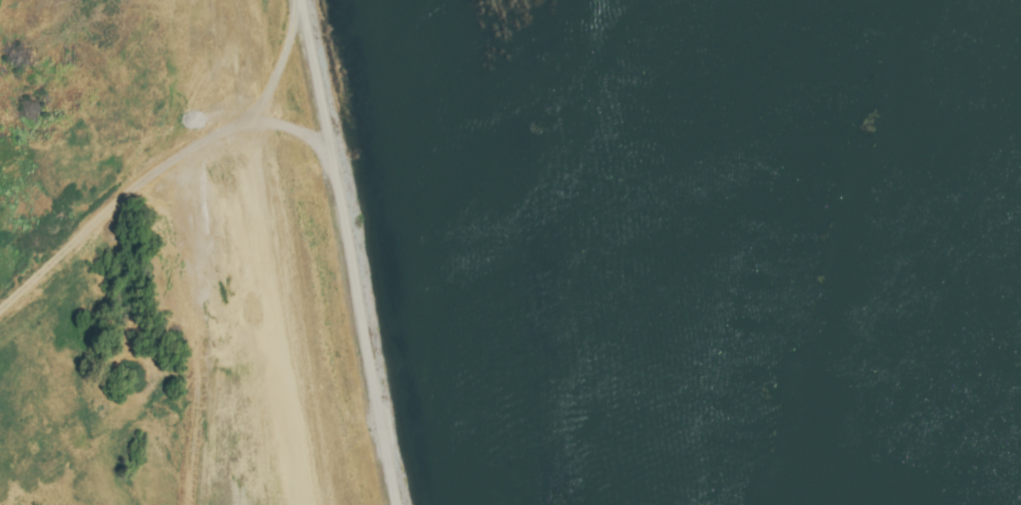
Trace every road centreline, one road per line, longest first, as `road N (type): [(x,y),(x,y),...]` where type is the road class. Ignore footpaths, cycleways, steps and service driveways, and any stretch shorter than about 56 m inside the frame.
road 1 (residential): [(389,504),(303,0)]

